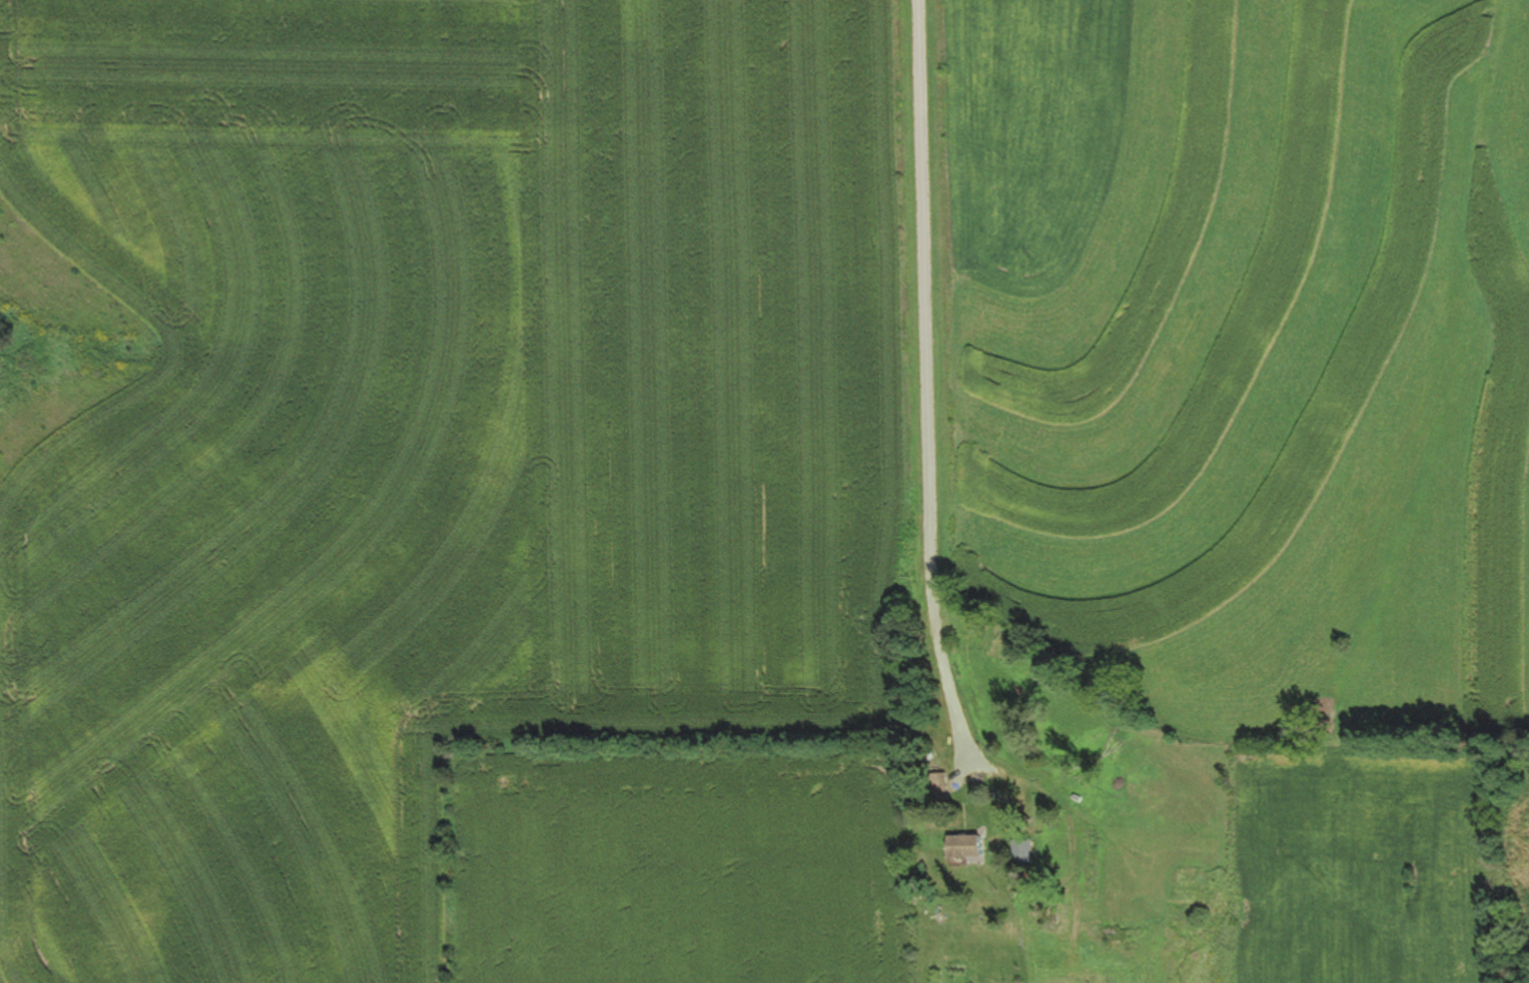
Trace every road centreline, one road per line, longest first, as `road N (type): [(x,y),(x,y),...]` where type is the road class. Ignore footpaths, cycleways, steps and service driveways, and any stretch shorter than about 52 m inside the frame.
road 1 (residential): [(905,0),(910,584),(1000,702),(996,823)]

